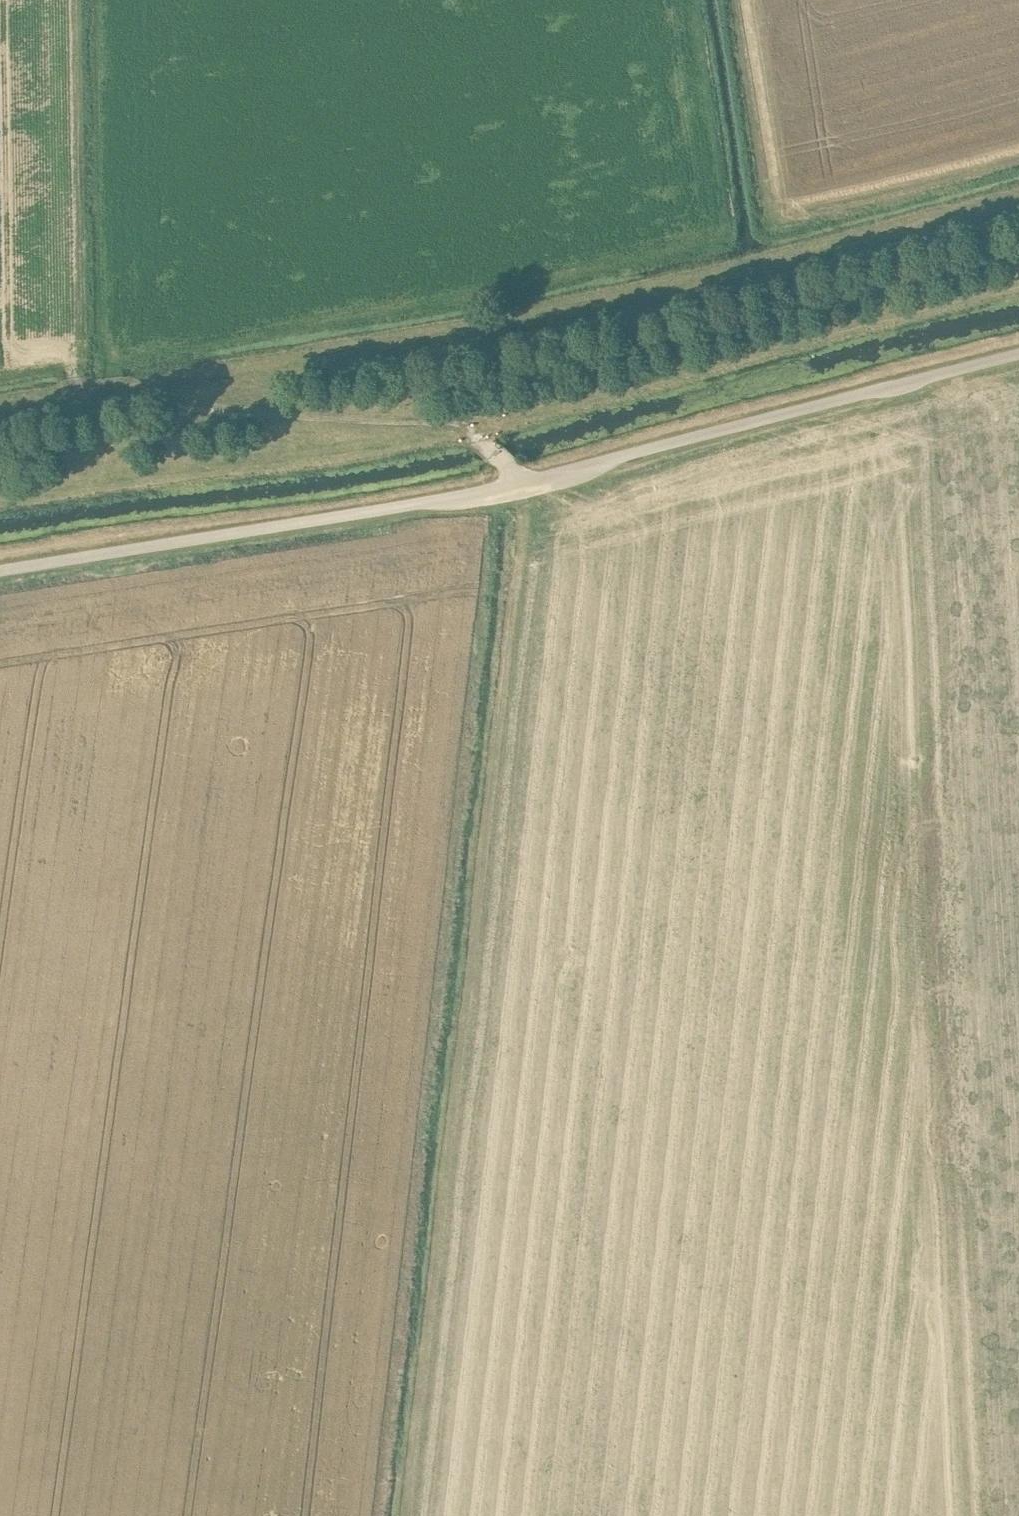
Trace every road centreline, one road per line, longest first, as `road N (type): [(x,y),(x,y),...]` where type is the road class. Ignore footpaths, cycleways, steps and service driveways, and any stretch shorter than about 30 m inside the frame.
road 1 (unclassified): [(0,569),(458,494),(1018,351)]
road 2 (track): [(0,501),(461,427),(1018,284)]
road 3 (track): [(0,413),(537,316),(788,261),(1018,197)]
road 4 (track): [(513,481),(478,438),(448,424),(95,398),(70,370)]

